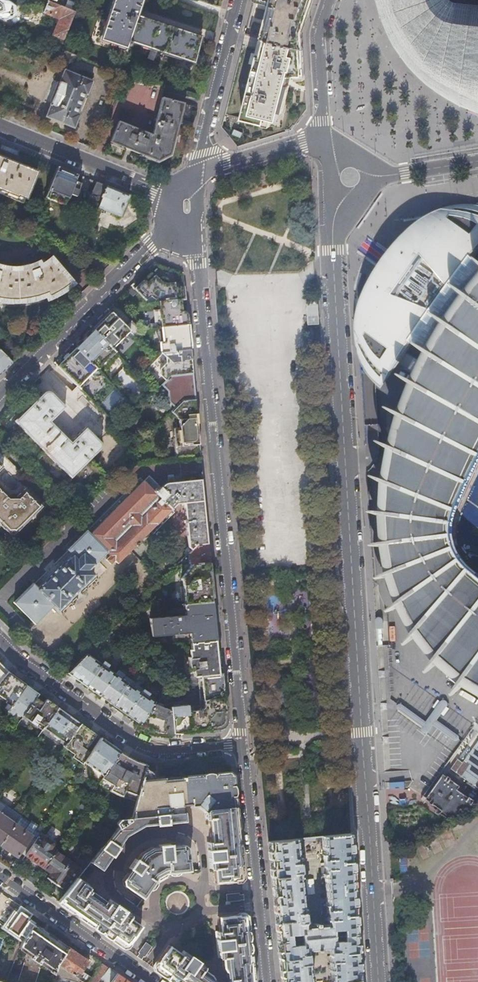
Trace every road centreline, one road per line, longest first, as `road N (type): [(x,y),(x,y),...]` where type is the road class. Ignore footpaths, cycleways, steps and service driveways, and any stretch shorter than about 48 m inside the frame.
road 1 (residential): [(378,981),(332,251),(341,195)]
road 2 (residential): [(190,227),(244,744)]
road 3 (residential): [(0,644),(146,747),(244,744)]
road 4 (residential): [(171,224),(0,398)]
road 5 (residential): [(244,744),(266,981)]
road 6 (residential): [(0,127),(175,190)]
road 7 (residential): [(0,877),(149,981)]
road 8 (residential): [(237,0),(197,177)]
road 9 (residential): [(330,0),(319,50),(322,137)]
road 10 (residential): [(197,177),(322,137)]

